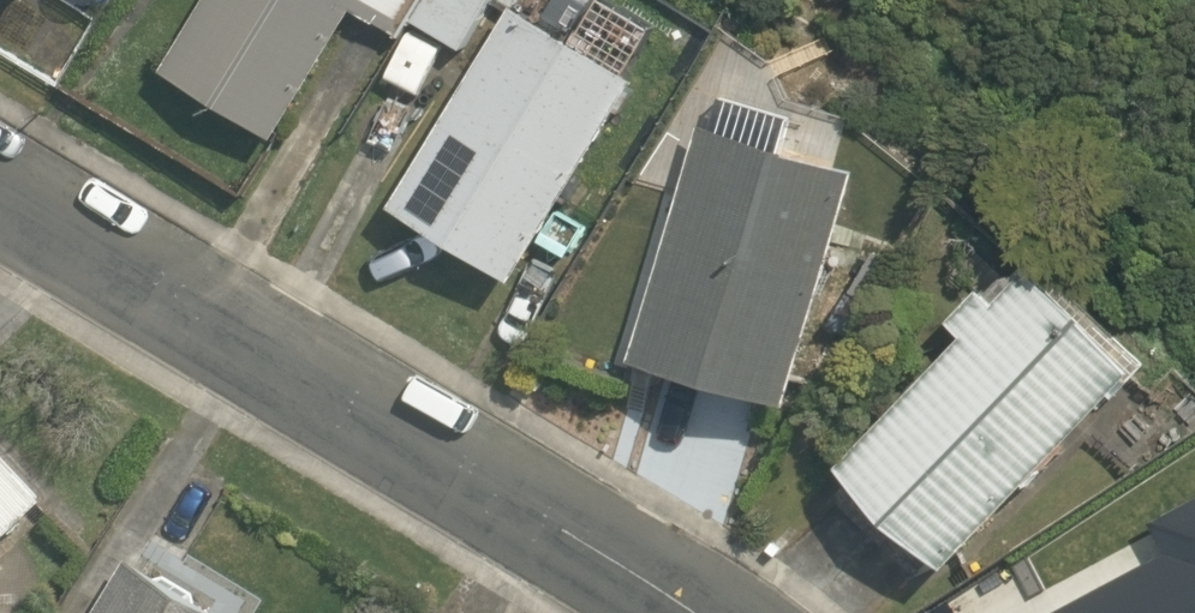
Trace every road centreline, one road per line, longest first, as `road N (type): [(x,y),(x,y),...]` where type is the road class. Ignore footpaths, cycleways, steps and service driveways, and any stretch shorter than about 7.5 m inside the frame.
road 1 (residential): [(0,193),(692,612)]

